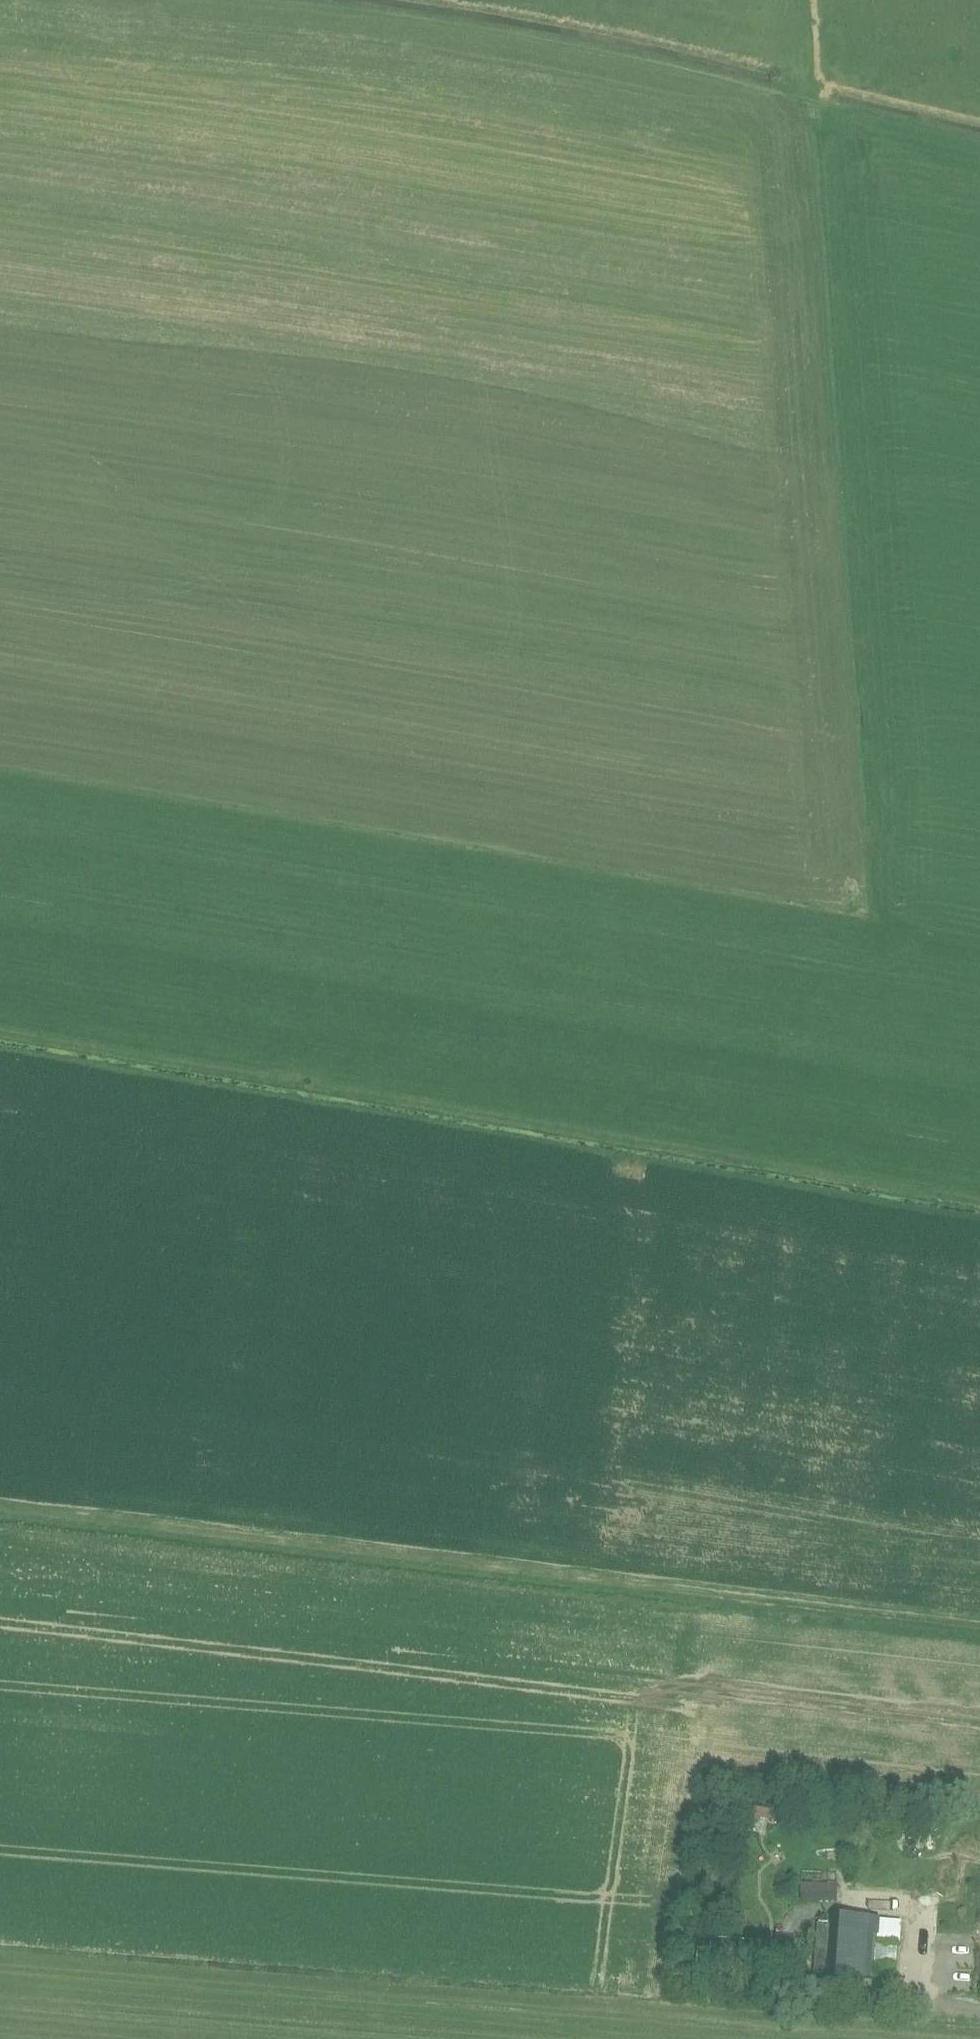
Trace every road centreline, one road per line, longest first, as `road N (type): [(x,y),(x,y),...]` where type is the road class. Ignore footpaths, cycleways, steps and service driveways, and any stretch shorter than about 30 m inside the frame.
road 1 (track): [(444,0),(602,23),(979,113)]

